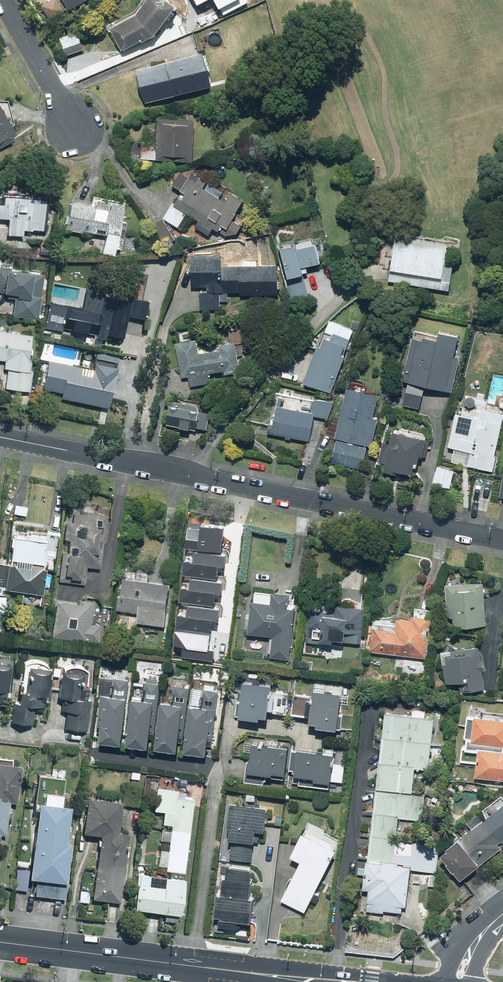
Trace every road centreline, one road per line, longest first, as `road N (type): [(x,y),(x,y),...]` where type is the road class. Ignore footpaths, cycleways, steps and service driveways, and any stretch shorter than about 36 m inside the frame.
road 1 (residential): [(0,437),(502,539)]
road 2 (primary): [(321,981),(0,942)]
road 3 (residential): [(4,0),(71,126)]

